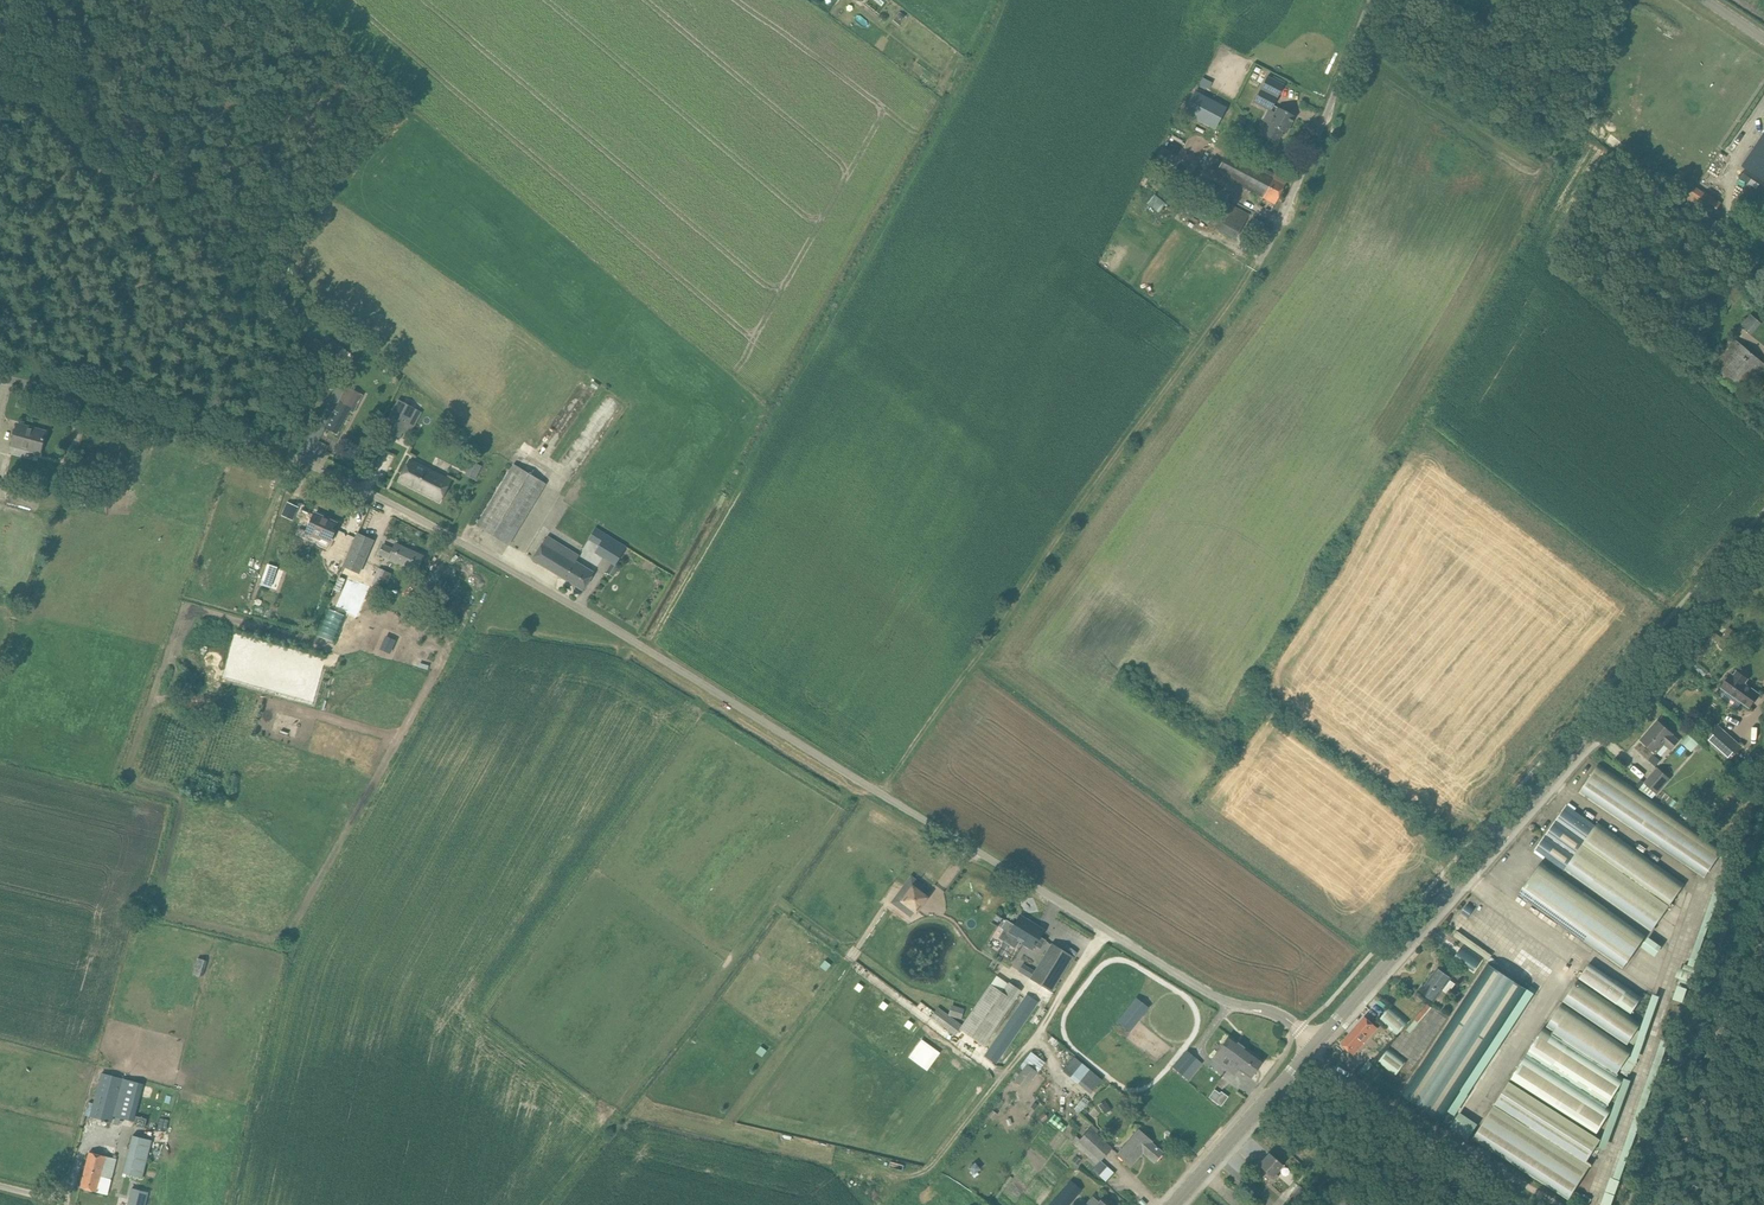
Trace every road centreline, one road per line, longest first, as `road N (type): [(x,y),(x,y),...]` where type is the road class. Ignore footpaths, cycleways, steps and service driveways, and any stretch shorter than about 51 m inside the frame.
road 1 (unclassified): [(1320,1041),(1287,1018),(1218,1001),(557,592),(376,490),(220,427),(0,376)]
road 2 (tertiary): [(1320,1041),(1763,536)]
road 3 (track): [(882,796),(1258,259)]
road 4 (unclassified): [(1258,259),(1301,195),(1372,0)]
road 5 (track): [(1555,1204),(1325,1050)]
road 6 (tertiary): [(1180,1204),(1320,1041)]

